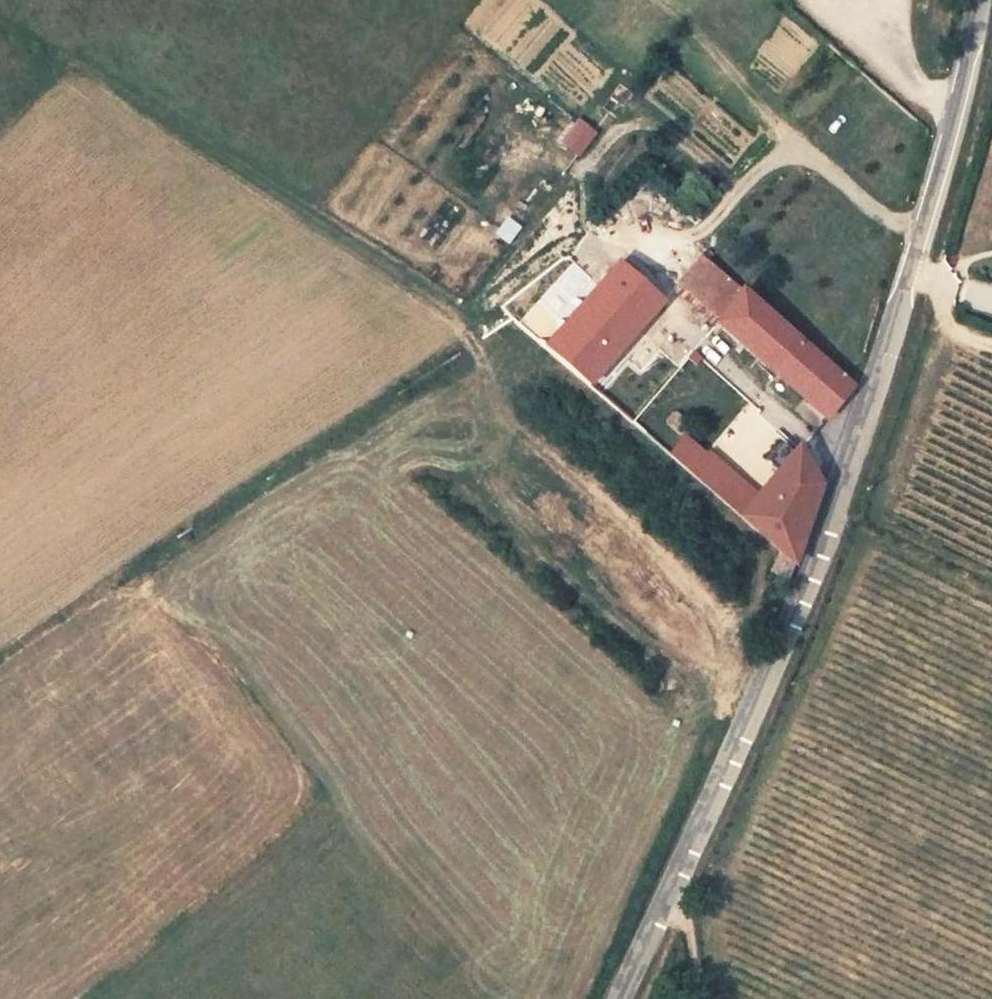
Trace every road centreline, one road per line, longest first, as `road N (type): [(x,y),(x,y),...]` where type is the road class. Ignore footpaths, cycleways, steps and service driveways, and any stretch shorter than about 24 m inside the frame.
road 1 (unclassified): [(982,0),(902,307),(808,589),(623,998)]

